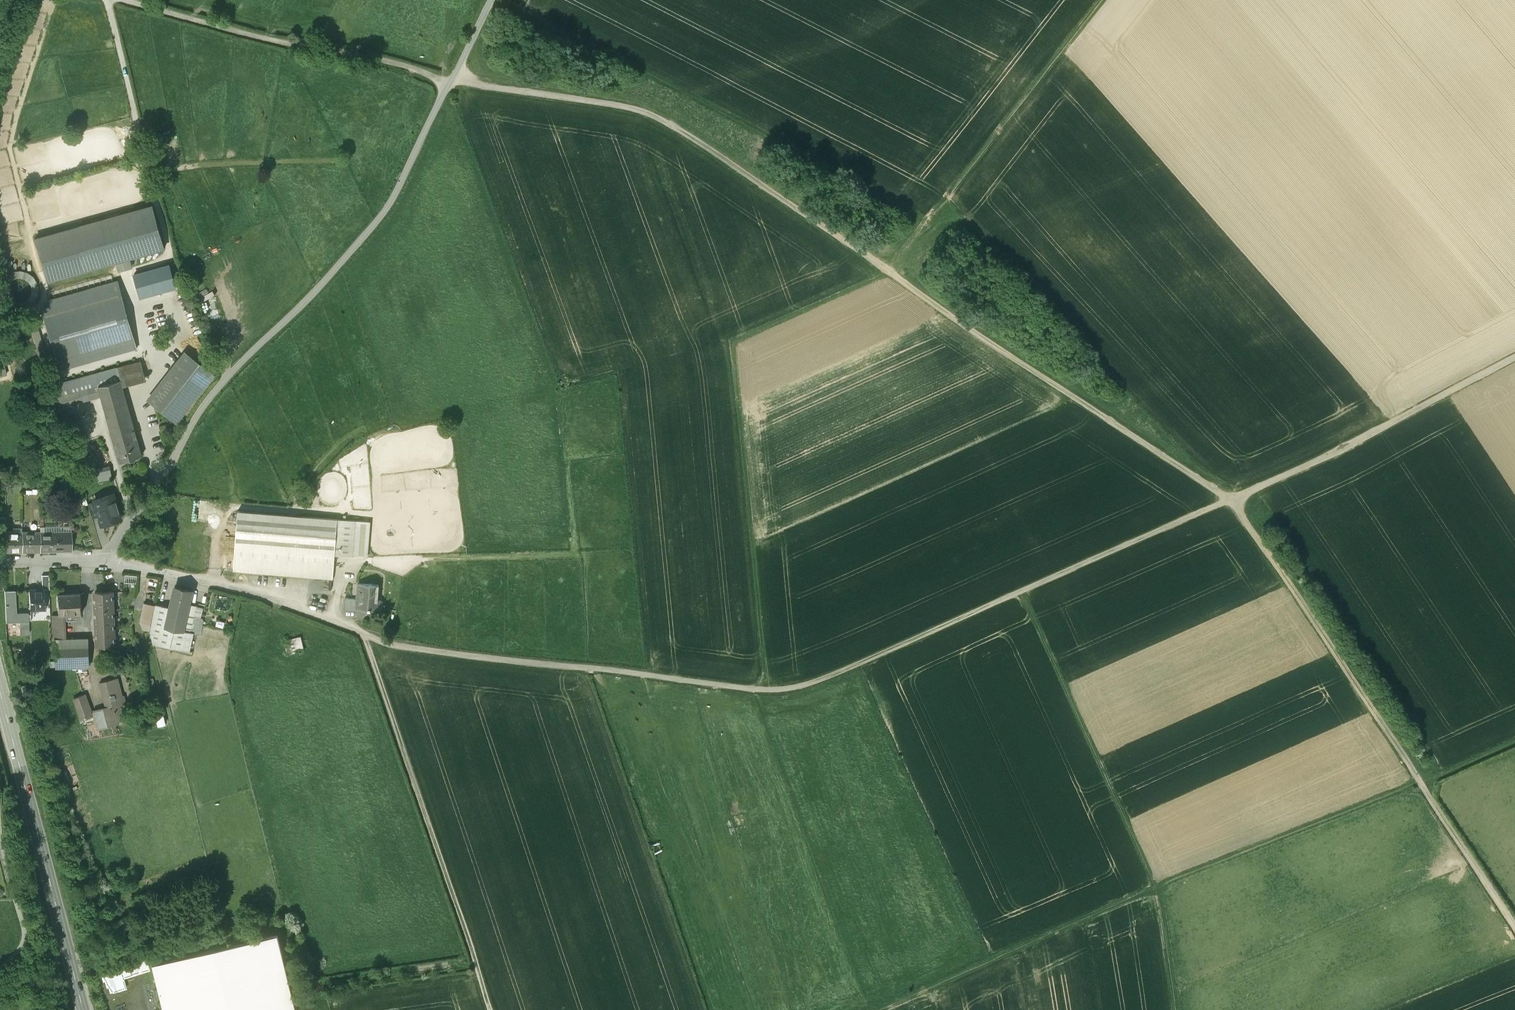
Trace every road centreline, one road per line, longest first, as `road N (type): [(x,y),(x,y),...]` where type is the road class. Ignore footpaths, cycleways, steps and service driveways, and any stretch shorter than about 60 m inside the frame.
road 1 (track): [(453,82),(671,126),(1231,496),(1514,925)]
road 2 (track): [(363,633),(419,649),(767,690),(799,685),(1294,476),(1514,358)]
road 3 (track): [(767,690),(736,347),(890,273),(1105,0)]
road 4 (track): [(109,0),(198,336),(235,370),(313,295),(391,203),(453,82)]
road 5 (track): [(1514,741),(880,1009)]
road 6 (track): [(1174,1009),(1150,876),(1028,588)]
road 7 (track): [(363,633),(492,1009)]
road 8 (track): [(453,82),(128,0)]
road 9 (secondary): [(0,688),(85,1009)]
road 10 (unclassified): [(104,561),(307,610),(363,633)]
road 11 (unclassified): [(104,561),(235,370)]

